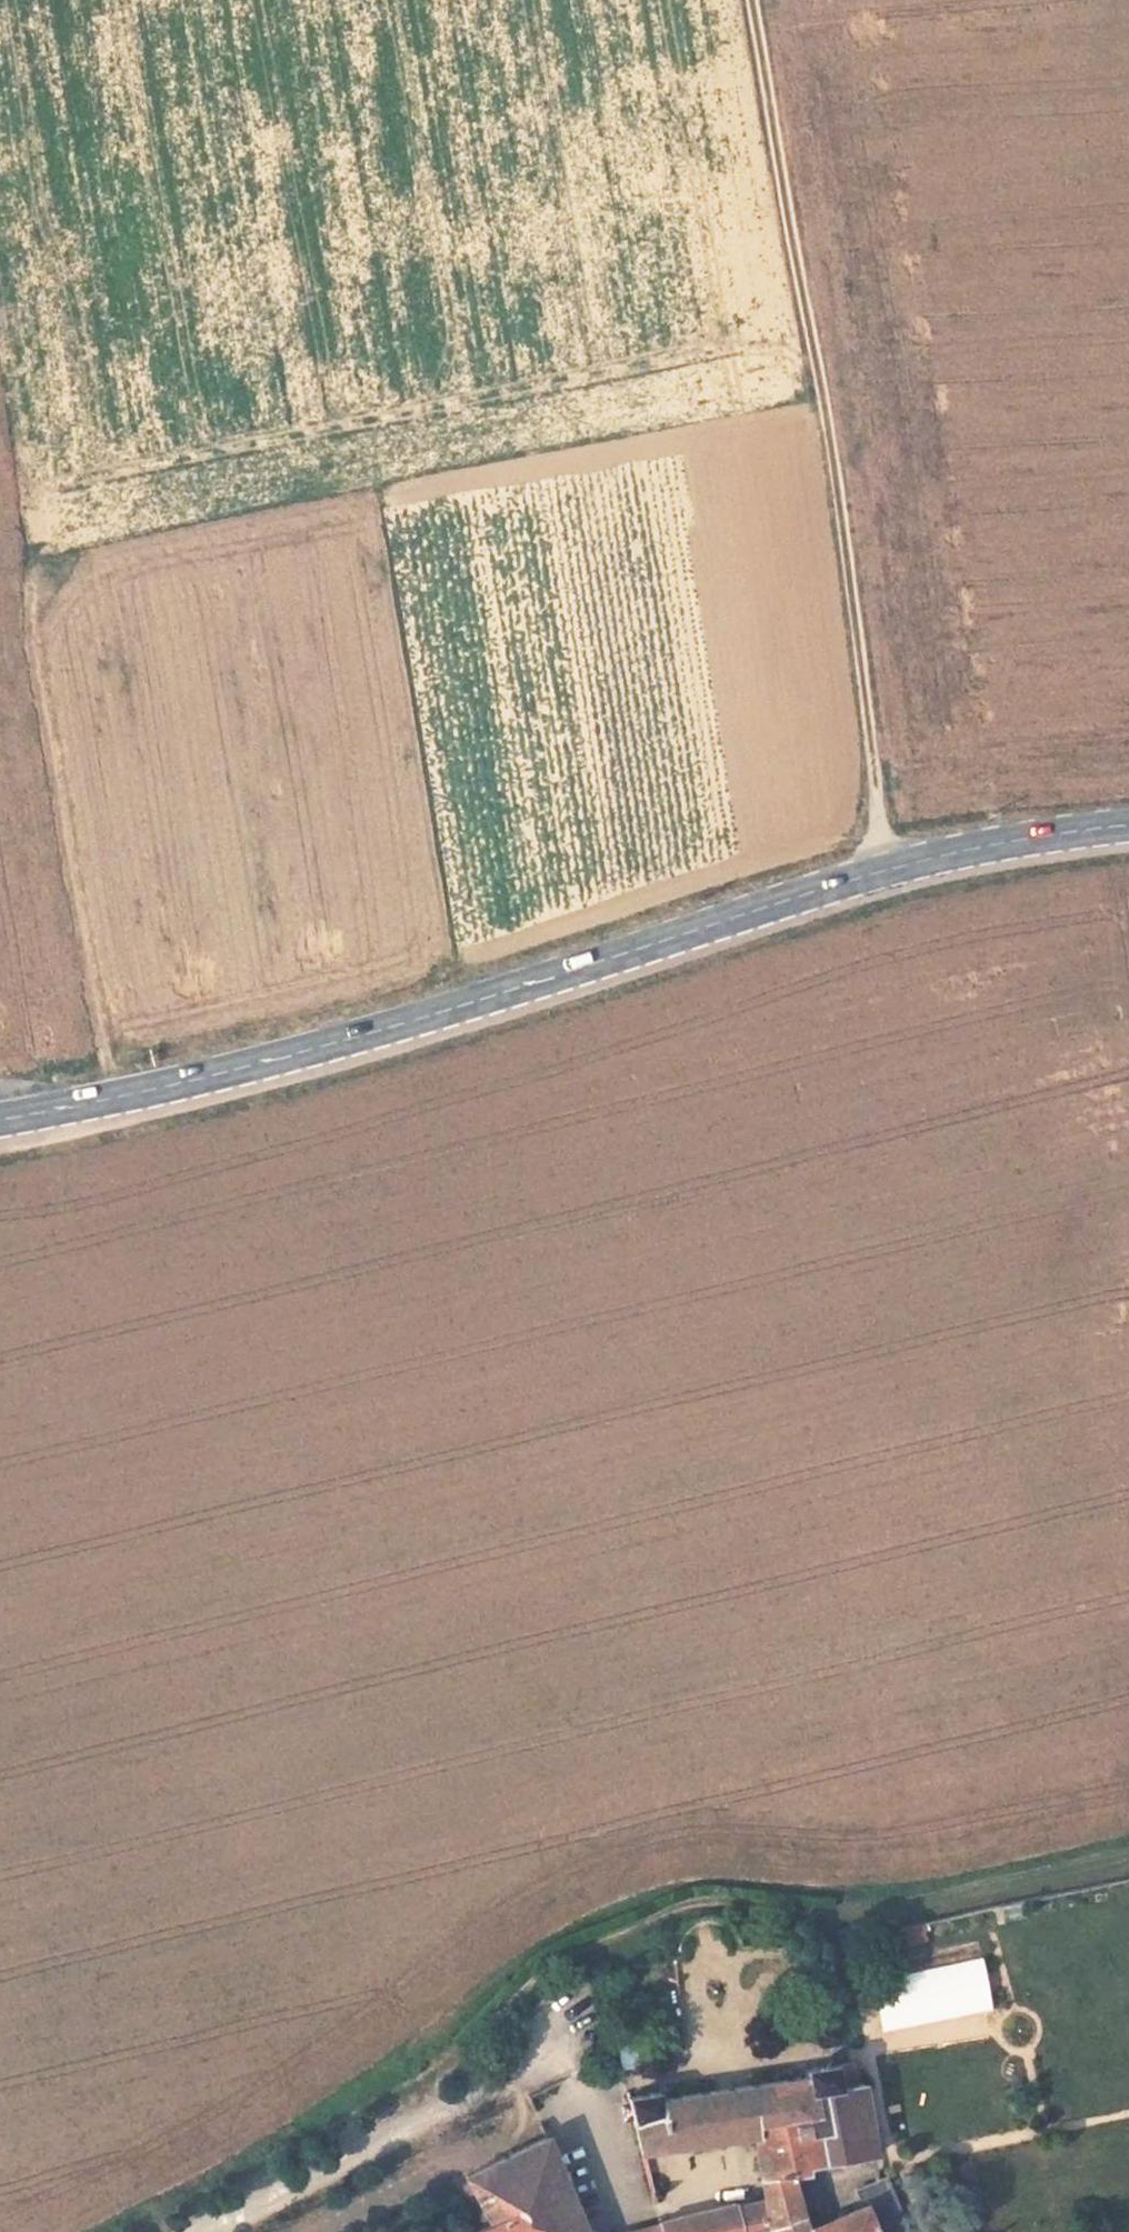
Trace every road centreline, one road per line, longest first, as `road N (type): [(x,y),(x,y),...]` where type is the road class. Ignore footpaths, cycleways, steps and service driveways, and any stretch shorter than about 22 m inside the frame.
road 1 (secondary): [(0,1117),(218,1073),(411,1022),(883,869),(1128,825)]
road 2 (track): [(883,869),(835,476),(753,0)]

